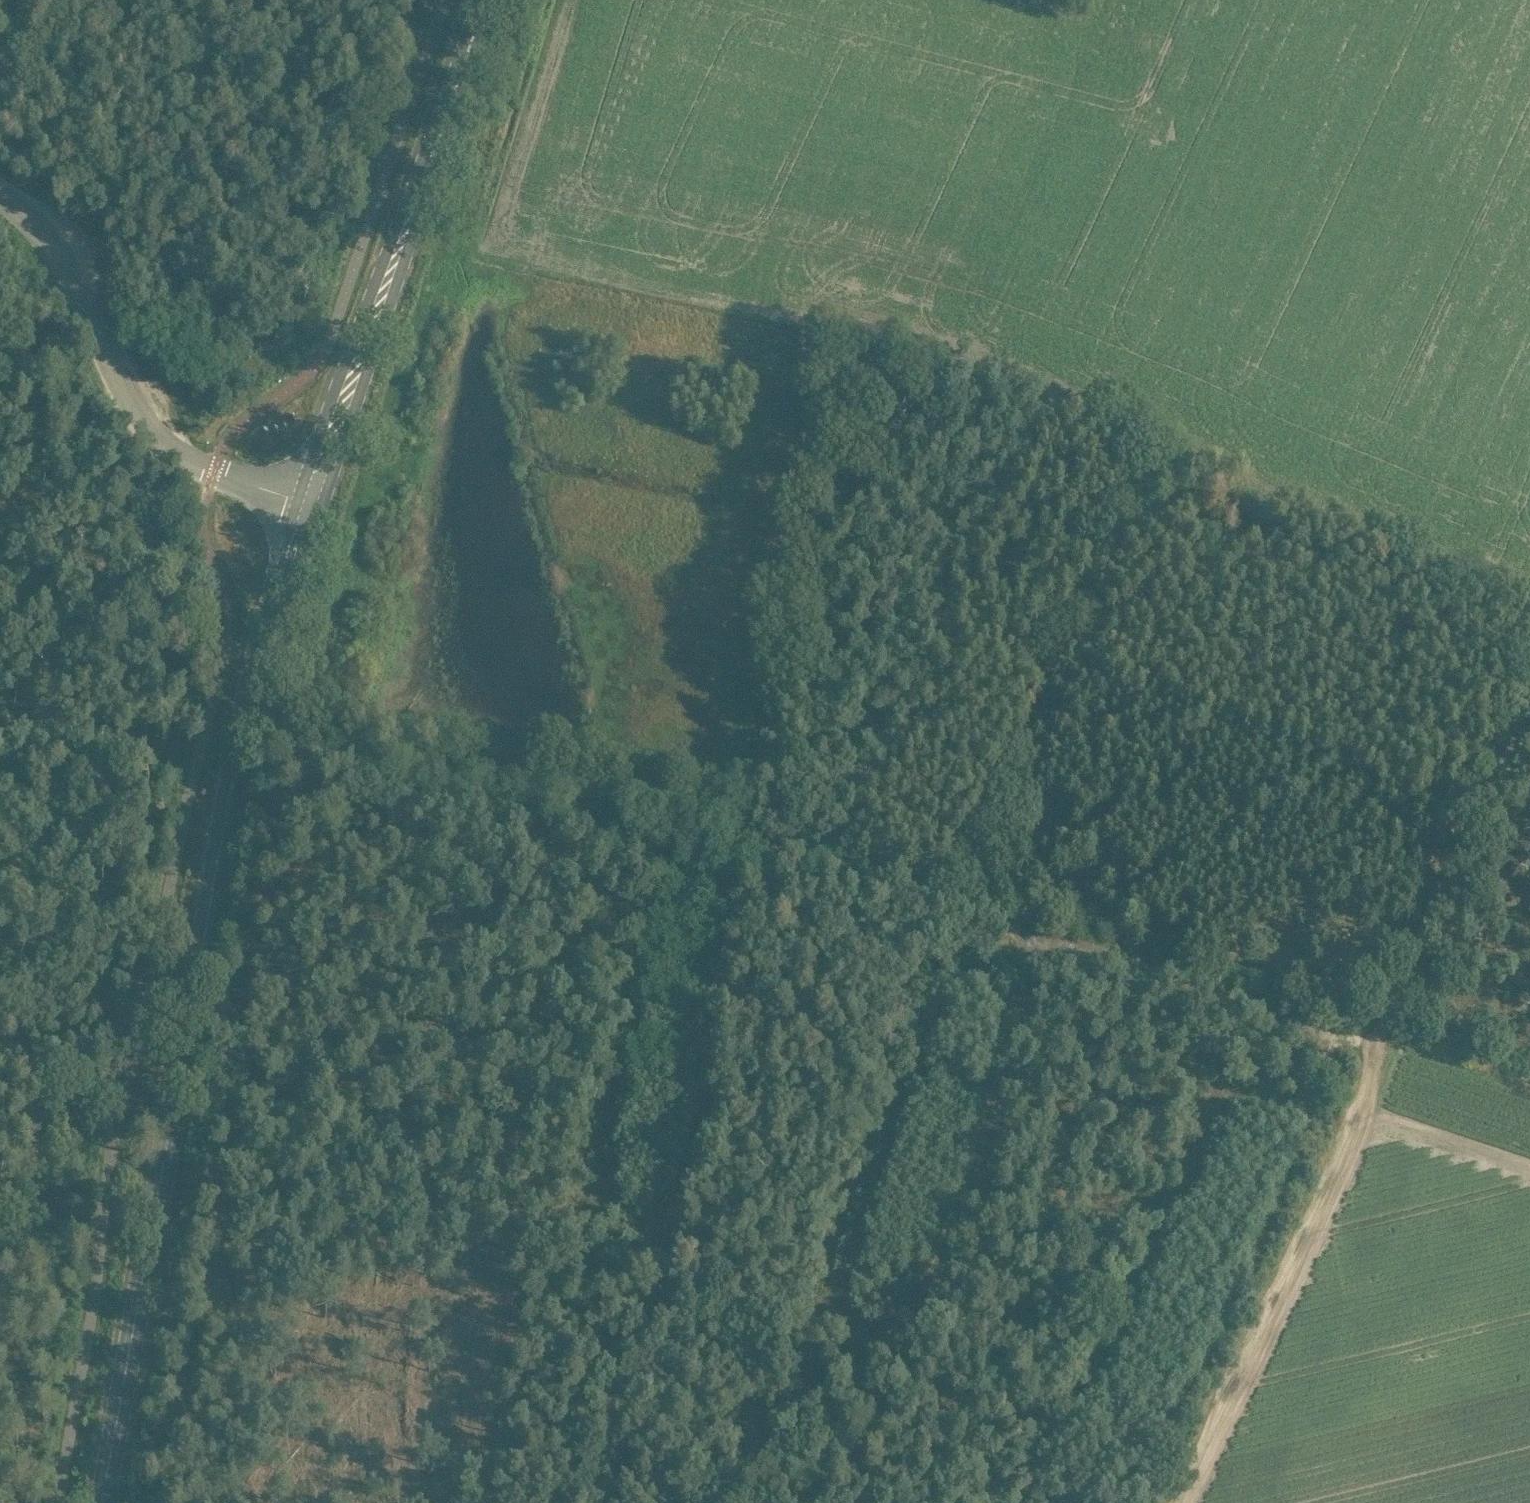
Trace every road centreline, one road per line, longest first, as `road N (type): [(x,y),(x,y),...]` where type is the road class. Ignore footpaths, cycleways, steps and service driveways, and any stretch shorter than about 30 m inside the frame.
road 1 (unclassified): [(1380,1050),(738,833),(379,770),(247,733)]
road 2 (track): [(1176,1502),(1352,1133),(1390,1020),(1529,711)]
road 3 (secondary): [(247,733),(161,1125),(96,1502)]
road 4 (secondary): [(317,509),(488,0)]
road 5 (unclassified): [(317,509),(218,477),(166,444),(120,382),(50,244),(0,197)]
road 6 (secondary): [(317,509),(247,733)]
road 7 (track): [(0,1272),(122,1146)]

